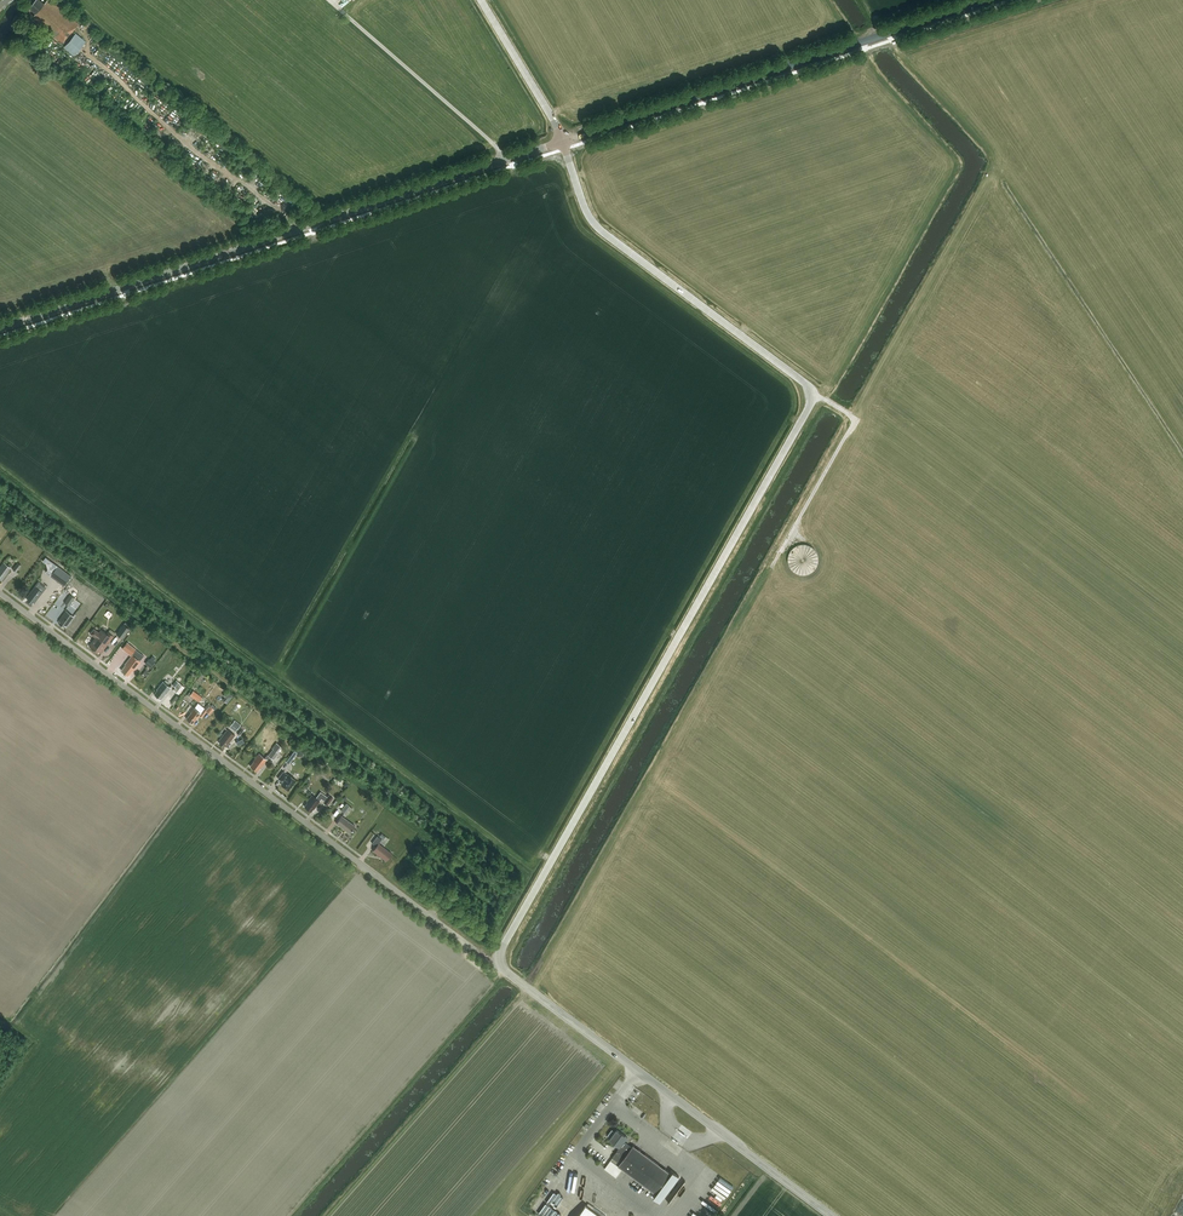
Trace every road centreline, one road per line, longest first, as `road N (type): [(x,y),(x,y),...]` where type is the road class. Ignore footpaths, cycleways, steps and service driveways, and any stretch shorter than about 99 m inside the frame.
road 1 (tertiary): [(831,1215),(497,963),(812,397),(598,227),(563,140)]
road 2 (residential): [(477,951),(0,595)]
road 3 (secondary): [(0,329),(563,140)]
road 4 (secondary): [(563,140),(989,0)]
road 5 (secondary): [(563,140),(481,0)]

